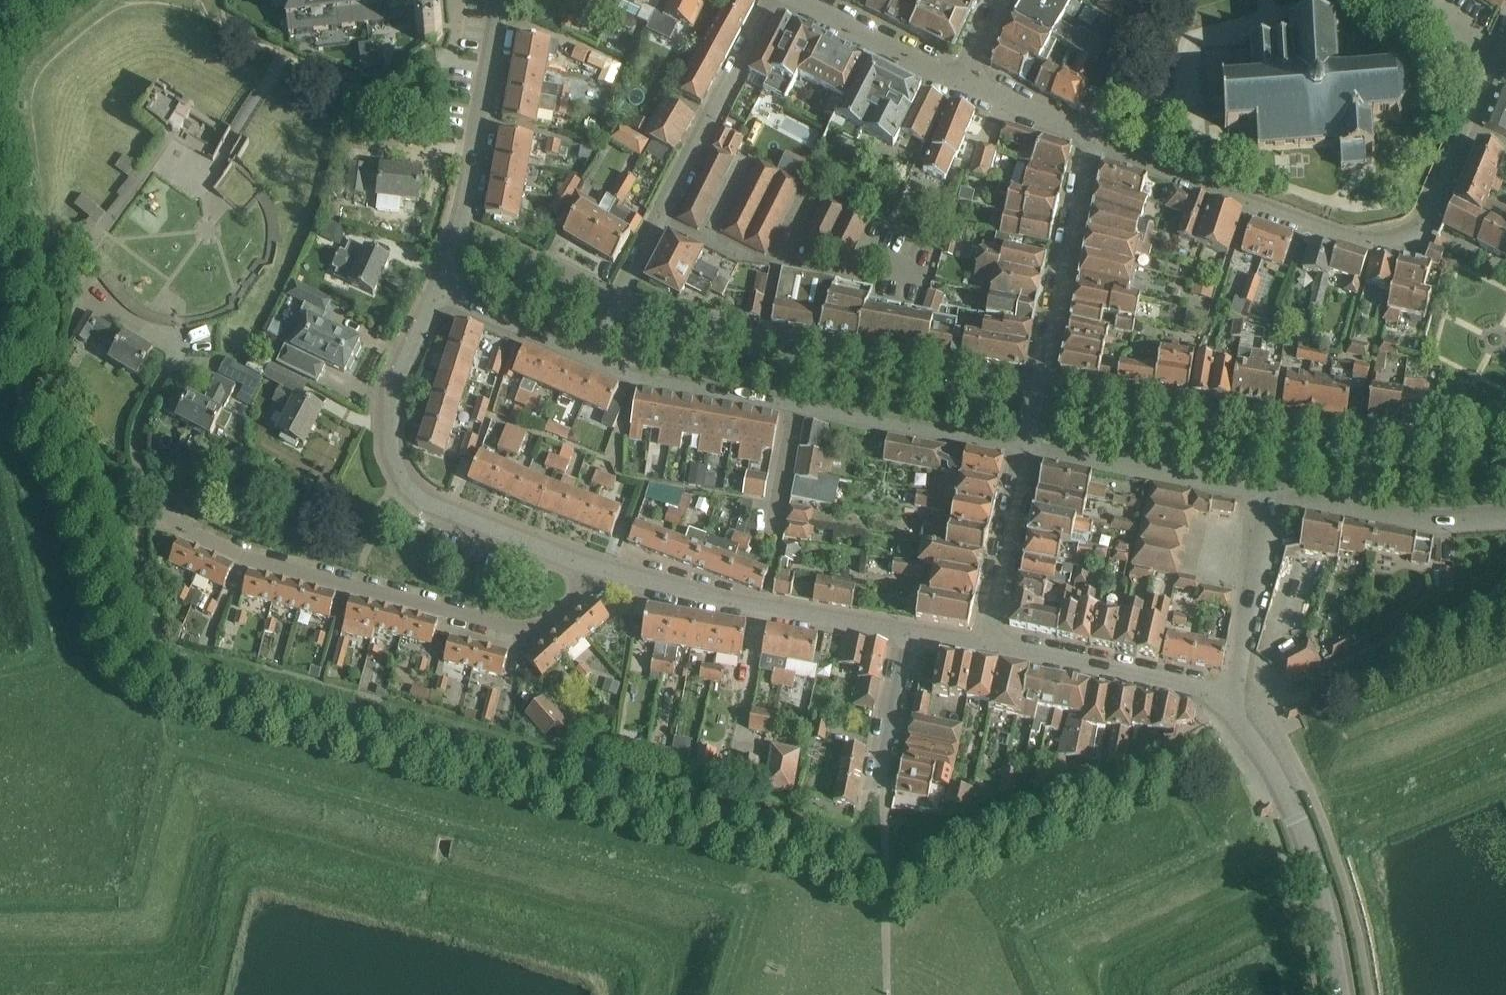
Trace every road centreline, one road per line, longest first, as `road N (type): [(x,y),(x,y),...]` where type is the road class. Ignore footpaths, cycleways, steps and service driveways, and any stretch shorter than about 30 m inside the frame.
road 1 (unclassified): [(606,569),(545,624),(518,629),(252,560),(195,534),(172,521),(150,493),(136,450),(179,338)]
road 2 (residential): [(1505,444),(1454,447),(1042,379)]
road 3 (residential): [(1466,127),(1420,231),(1374,242),(1104,150),(1090,134)]
road 4 (tertiary): [(1027,451),(636,380),(587,362)]
road 5 (residential): [(1040,388),(645,313),(619,300)]
road 6 (residential): [(606,569),(436,507),(404,479),(392,451),(392,390),(437,294)]
road 7 (residential): [(619,300),(771,0)]
road 8 (tertiary): [(1343,994),(1296,813),(1224,704)]
road 9 (residential): [(908,630),(606,569)]
road 10 (tertiary): [(437,294),(465,209),(499,0)]
road 11 (residential): [(1042,379),(1090,134)]
road 12 (residential): [(1224,704),(1198,687),(985,644)]
road 13 (tertiary): [(1263,491),(1441,524),(1505,518)]
road 14 (tertiary): [(1263,491),(1027,451)]
road 15 (tertiary): [(1224,704),(1262,557),(1263,491)]
road 16 (residential): [(1027,451),(985,644)]
road 17 (residential): [(962,81),(799,0)]
road 18 (tertiary): [(587,362),(437,294)]
road 19 (residential): [(878,788),(908,630)]
road 20 (residential): [(1090,134),(1146,0)]
road 21 (residential): [(1090,134),(962,81)]
road 22 (residential): [(619,300),(495,240)]

